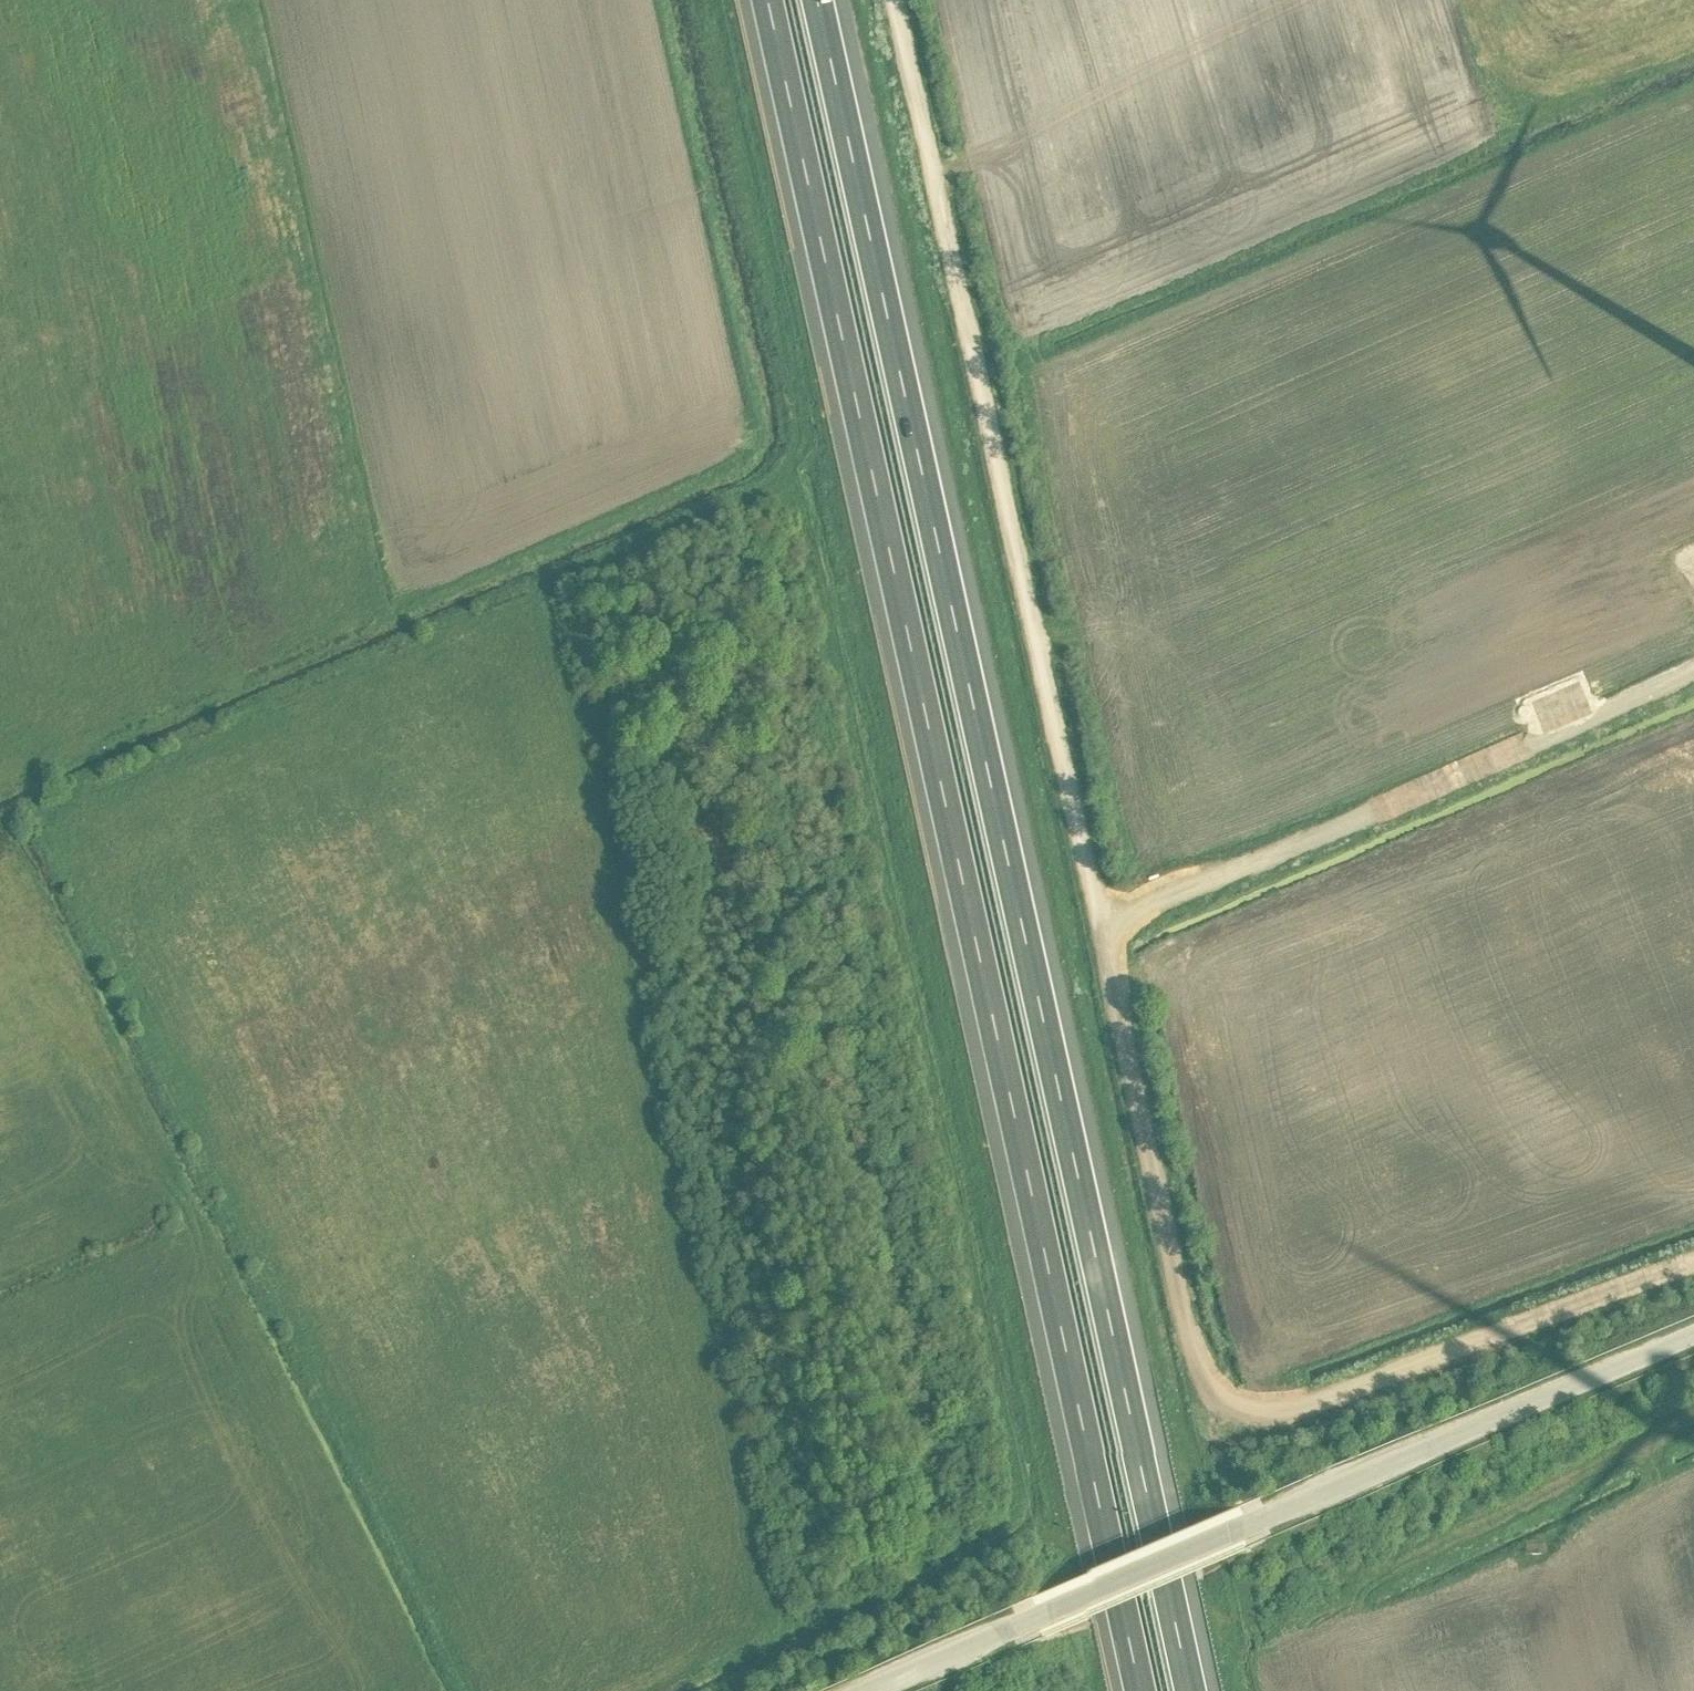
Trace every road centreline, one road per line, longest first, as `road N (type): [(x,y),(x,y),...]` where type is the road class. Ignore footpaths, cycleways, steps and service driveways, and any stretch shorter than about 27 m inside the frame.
road 1 (track): [(1693,1257),(1315,1402),(1256,1409),(1211,1377),(1187,1323),(903,0)]
road 2 (motorway): [(1191,1690),(817,0)]
road 3 (motorway): [(766,0),(1139,1690)]
road 4 (unclassified): [(1693,1345),(892,1690)]
road 5 (track): [(1106,925),(1693,671)]

